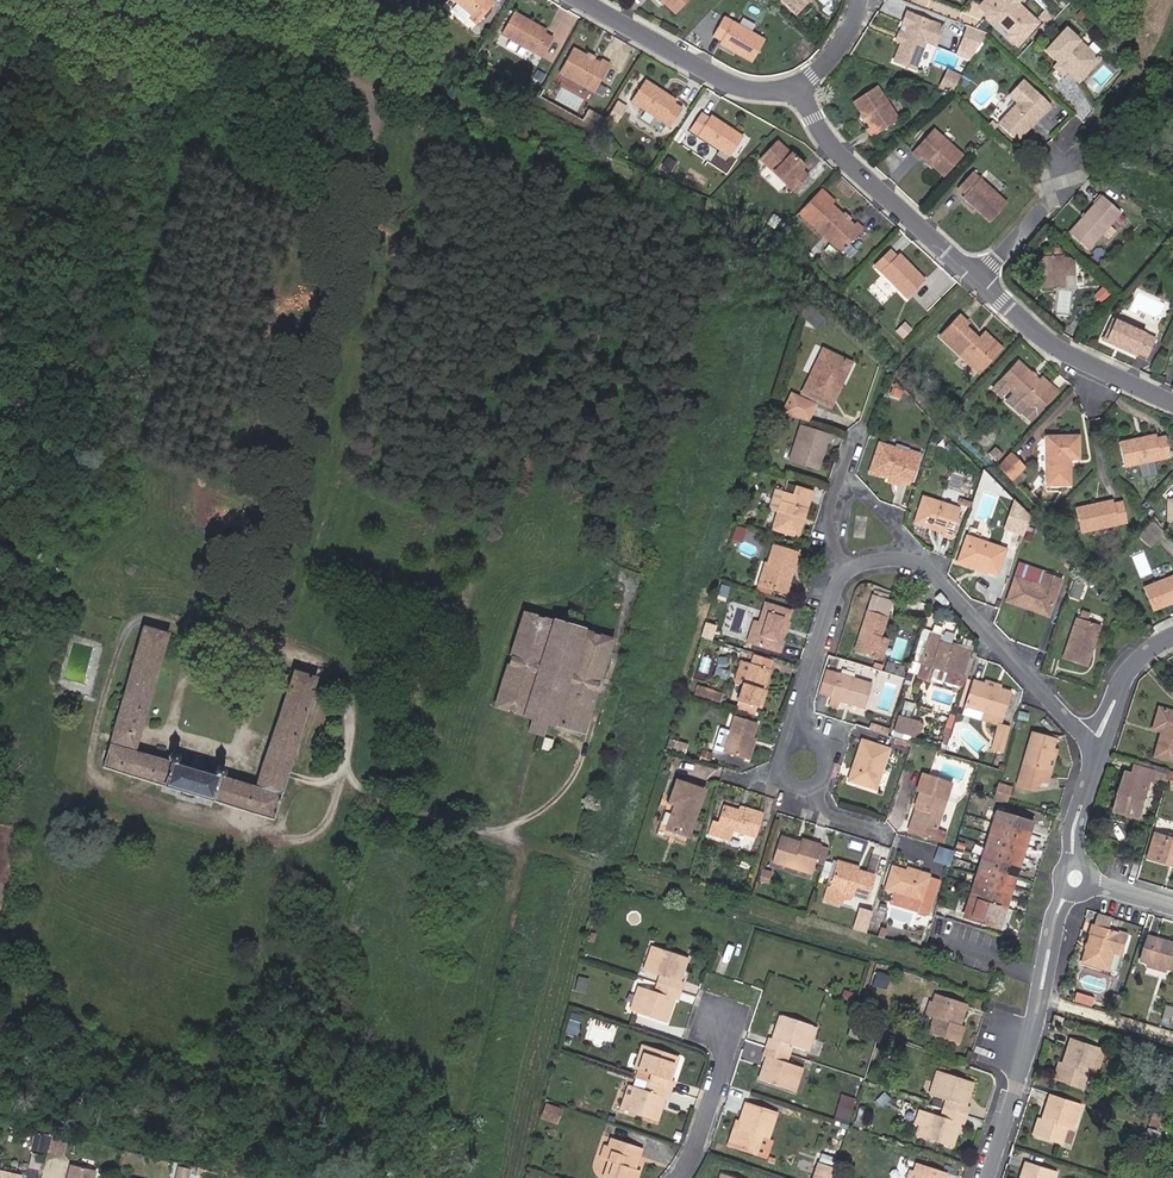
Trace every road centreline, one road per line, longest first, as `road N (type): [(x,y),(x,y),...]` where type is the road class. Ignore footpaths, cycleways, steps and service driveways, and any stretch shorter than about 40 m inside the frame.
road 1 (residential): [(974,279),(861,178),(797,87)]
road 2 (residential): [(797,87),(746,92),(642,50),(562,0)]
road 3 (residential): [(1091,744),(924,565)]
road 4 (residential): [(1172,401),(1054,351),(974,279)]
road 5 (residential): [(1042,999),(988,1177)]
road 6 (residential): [(843,574),(793,740)]
road 7 (residential): [(671,1177),(702,1126),(722,1055),(721,1019)]
road 8 (residential): [(1070,172),(974,279)]
road 9 (residential): [(1091,744),(1128,672),(1172,635)]
road 10 (residential): [(1042,999),(1172,1038)]
road 11 (residential): [(1077,862),(1073,829),(1091,744)]
road 12 (residential): [(793,740),(780,769),(796,786),(824,776),(822,746)]

